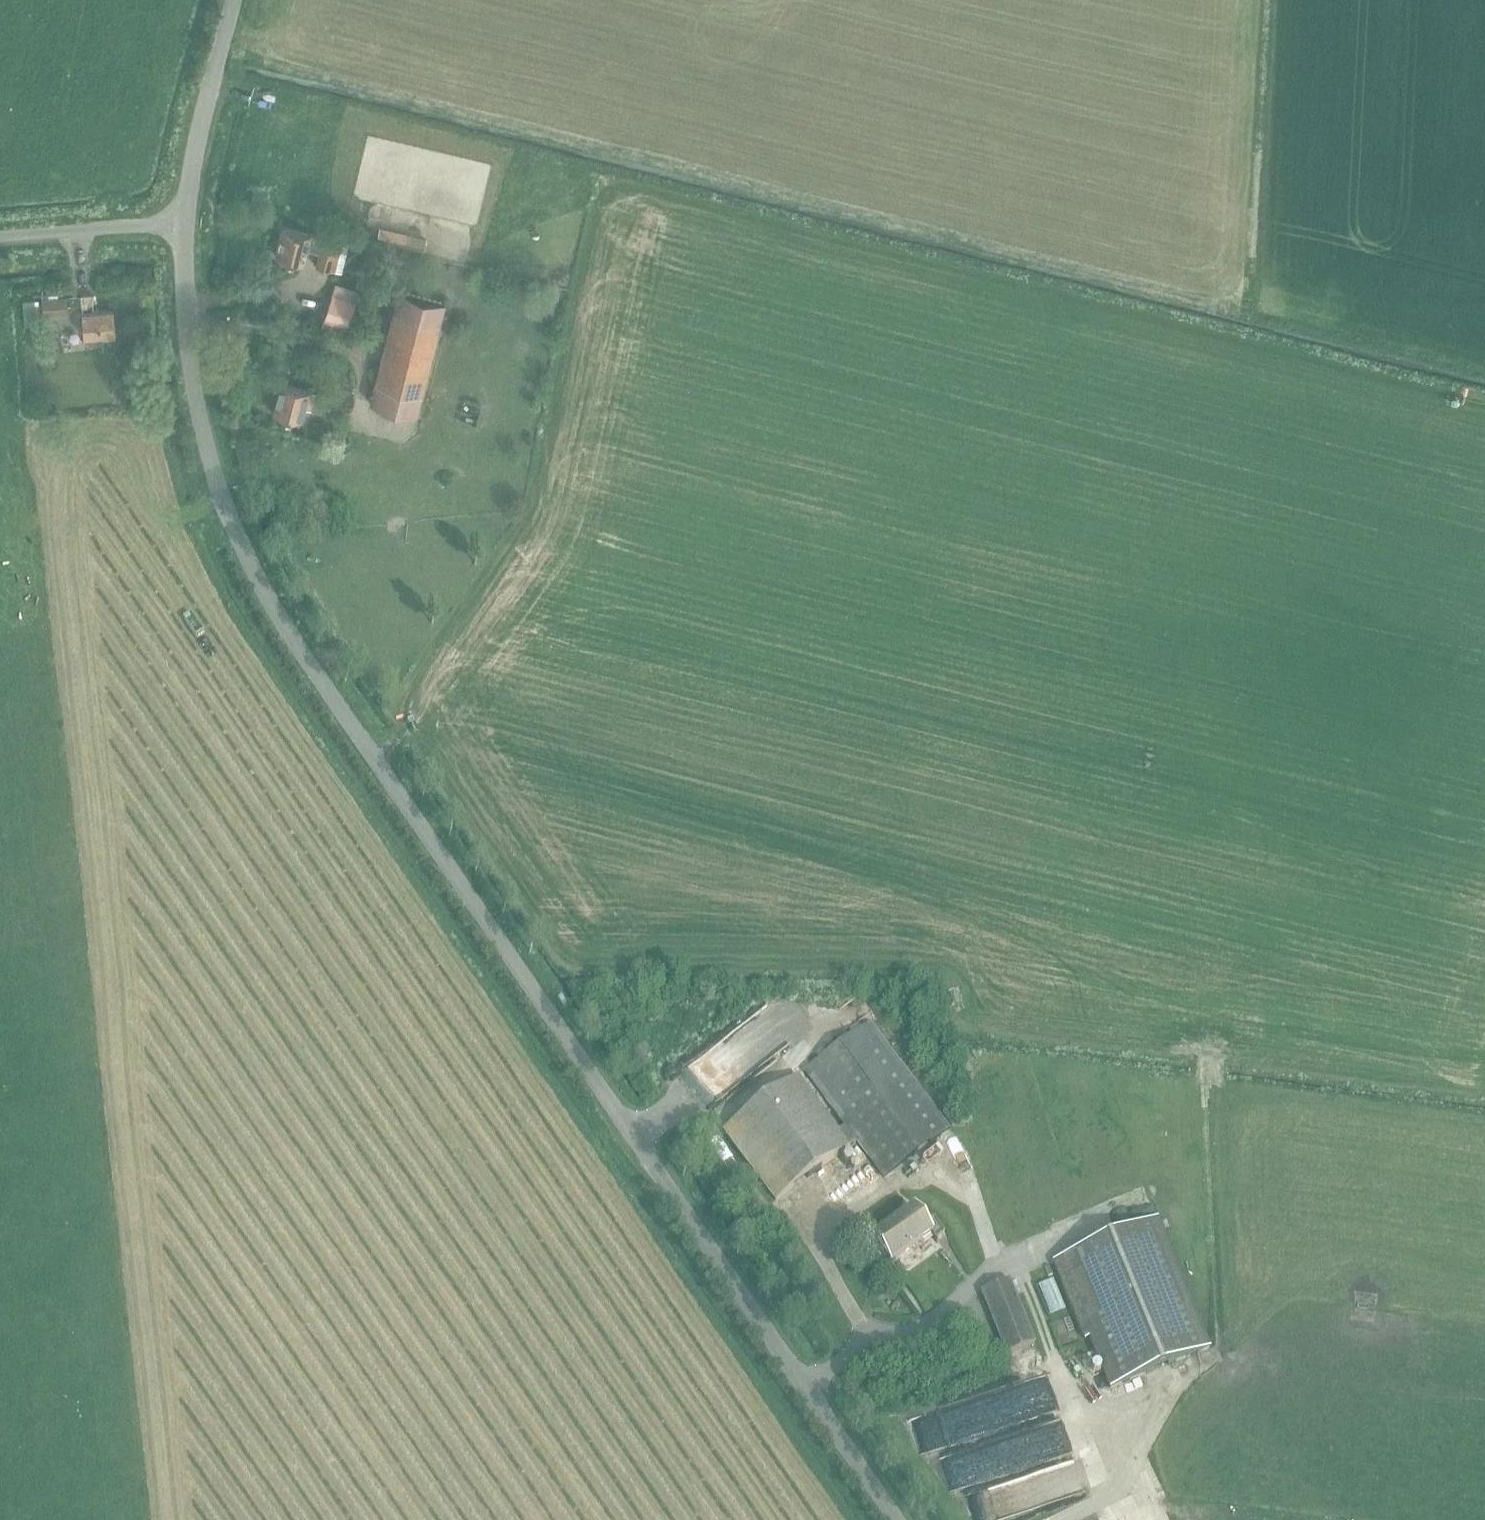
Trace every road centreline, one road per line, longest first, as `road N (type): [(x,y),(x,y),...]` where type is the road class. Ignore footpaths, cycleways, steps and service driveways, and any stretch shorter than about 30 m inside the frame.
road 1 (unclassified): [(894,1519),(254,573),(214,469),(192,372),(181,215)]
road 2 (unclassified): [(181,215),(236,0)]
road 3 (unclassified): [(0,229),(181,215)]

